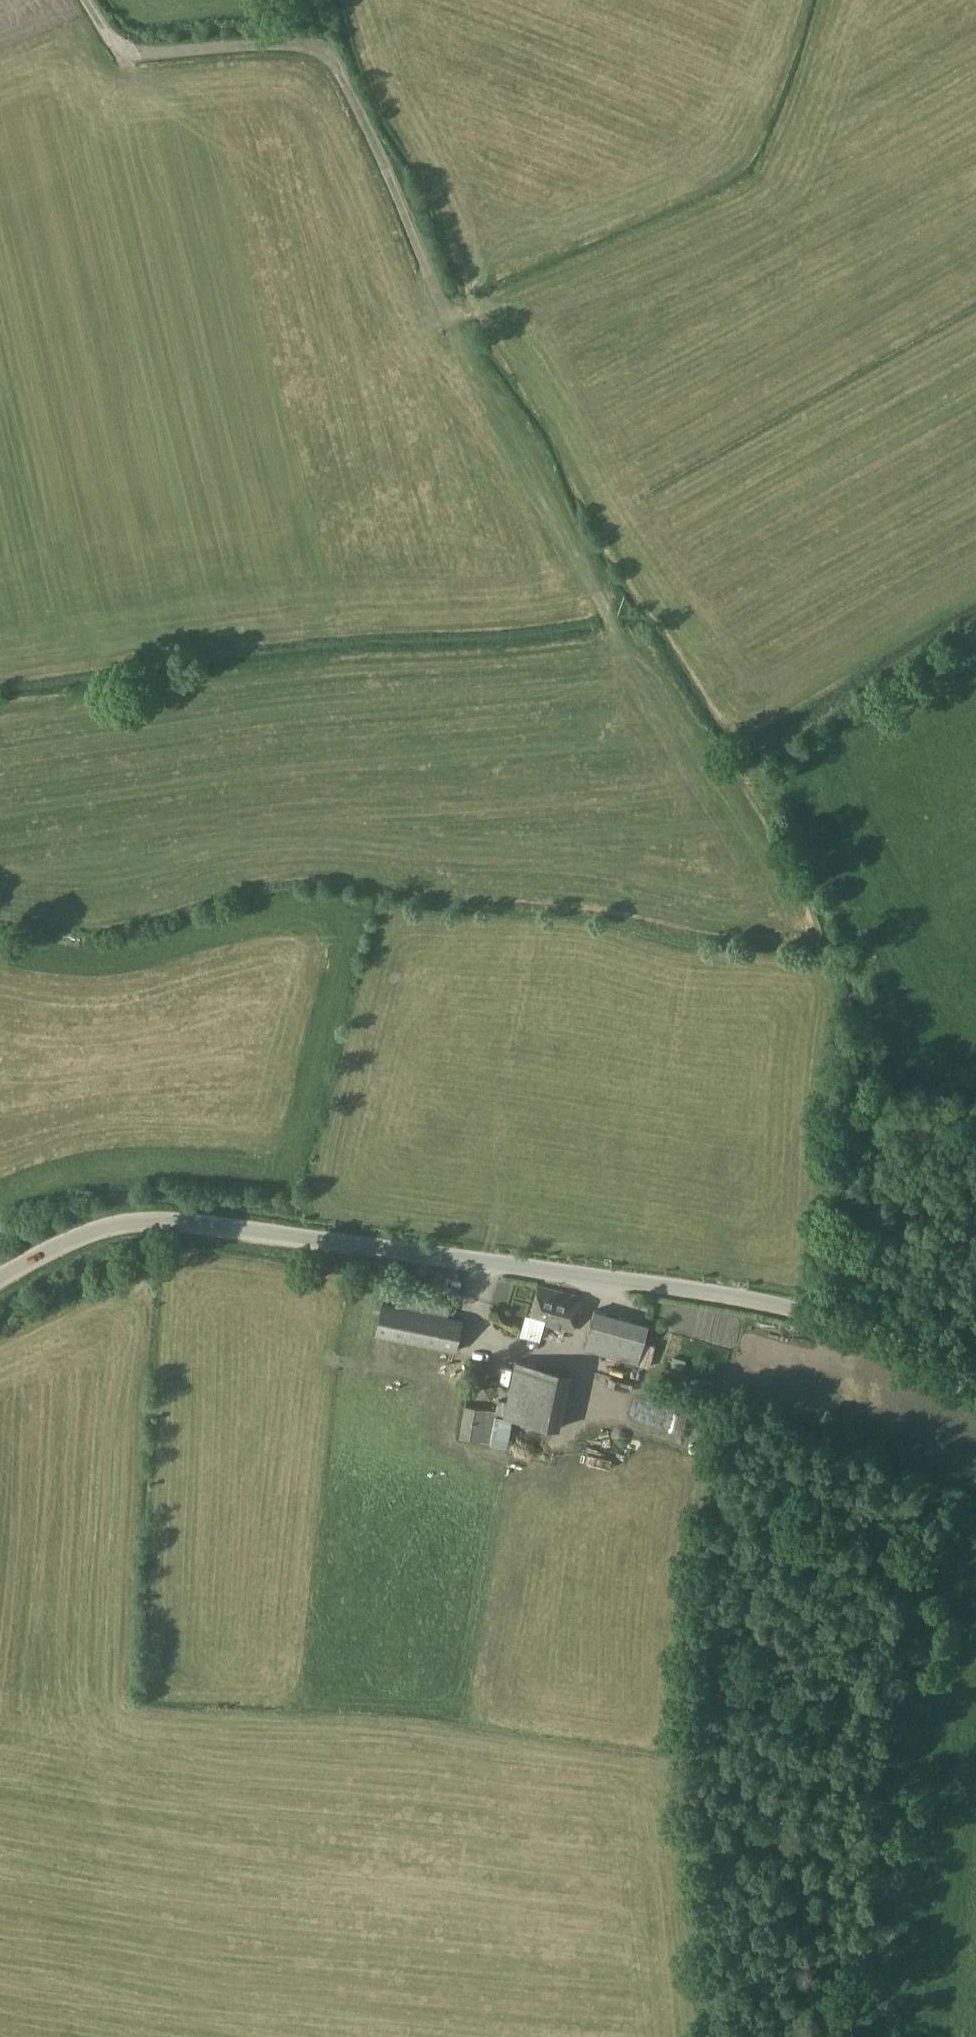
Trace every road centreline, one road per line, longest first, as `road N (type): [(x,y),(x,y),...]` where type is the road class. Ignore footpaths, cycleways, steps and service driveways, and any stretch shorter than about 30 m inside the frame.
road 1 (unclassified): [(975,1392),(871,1337),(797,1312),(172,1221),(100,1228),(0,1277)]

